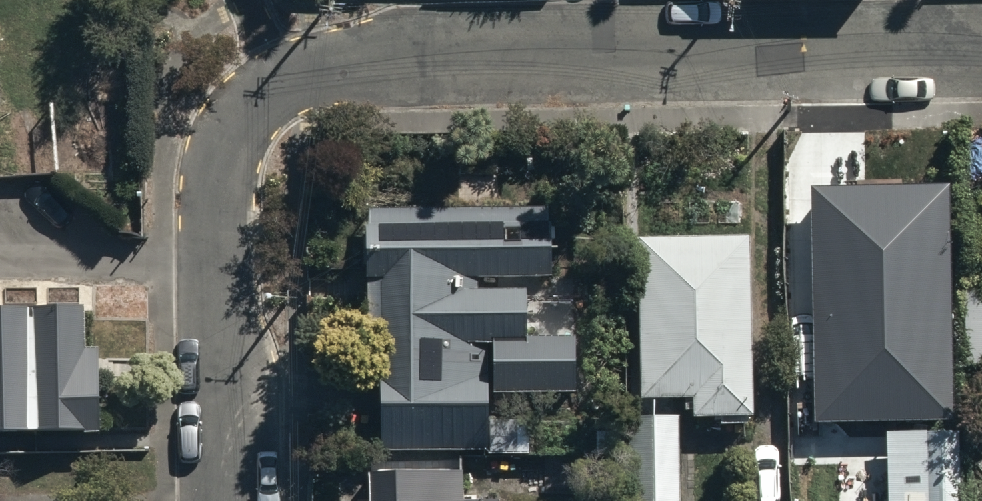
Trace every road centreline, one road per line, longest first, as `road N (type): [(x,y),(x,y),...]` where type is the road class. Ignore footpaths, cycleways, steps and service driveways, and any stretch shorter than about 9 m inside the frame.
road 1 (residential): [(981,45),(368,59),(284,79)]
road 2 (residential): [(231,500),(222,166),(238,127),(284,79)]

